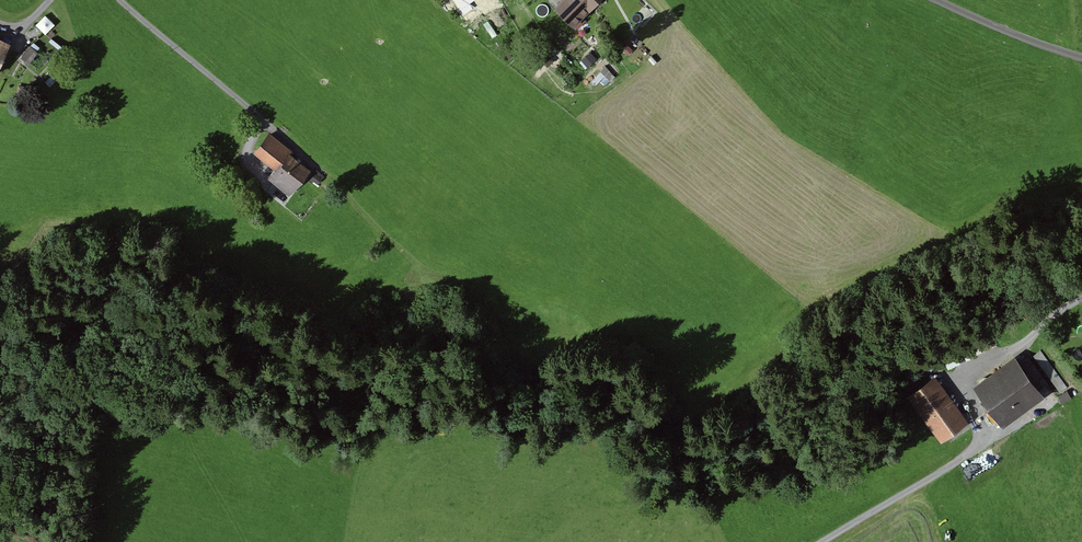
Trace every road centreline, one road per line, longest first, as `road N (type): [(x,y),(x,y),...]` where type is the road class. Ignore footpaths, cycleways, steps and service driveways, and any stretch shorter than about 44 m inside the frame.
road 1 (unclassified): [(935,0),(1081,58)]

